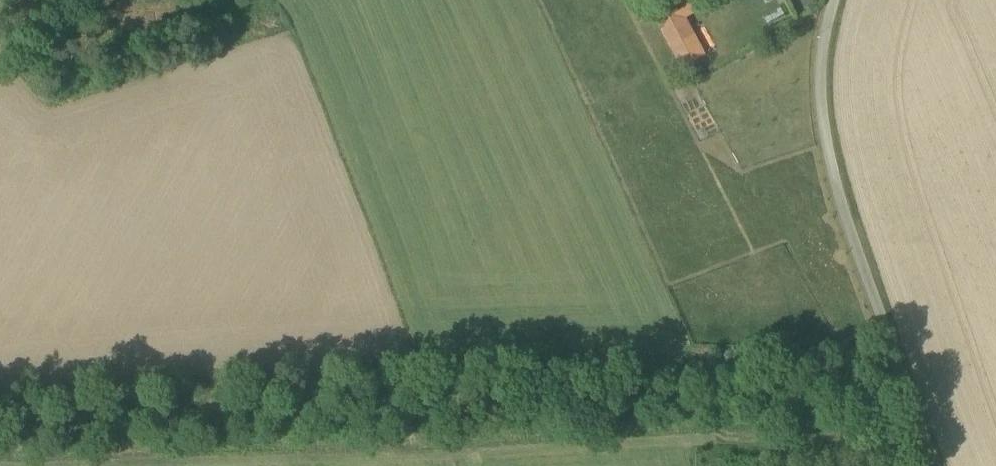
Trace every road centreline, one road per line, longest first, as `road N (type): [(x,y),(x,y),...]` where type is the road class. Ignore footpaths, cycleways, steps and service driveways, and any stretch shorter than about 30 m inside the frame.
road 1 (unclassified): [(840,0),(824,91),(840,181),(932,465)]

